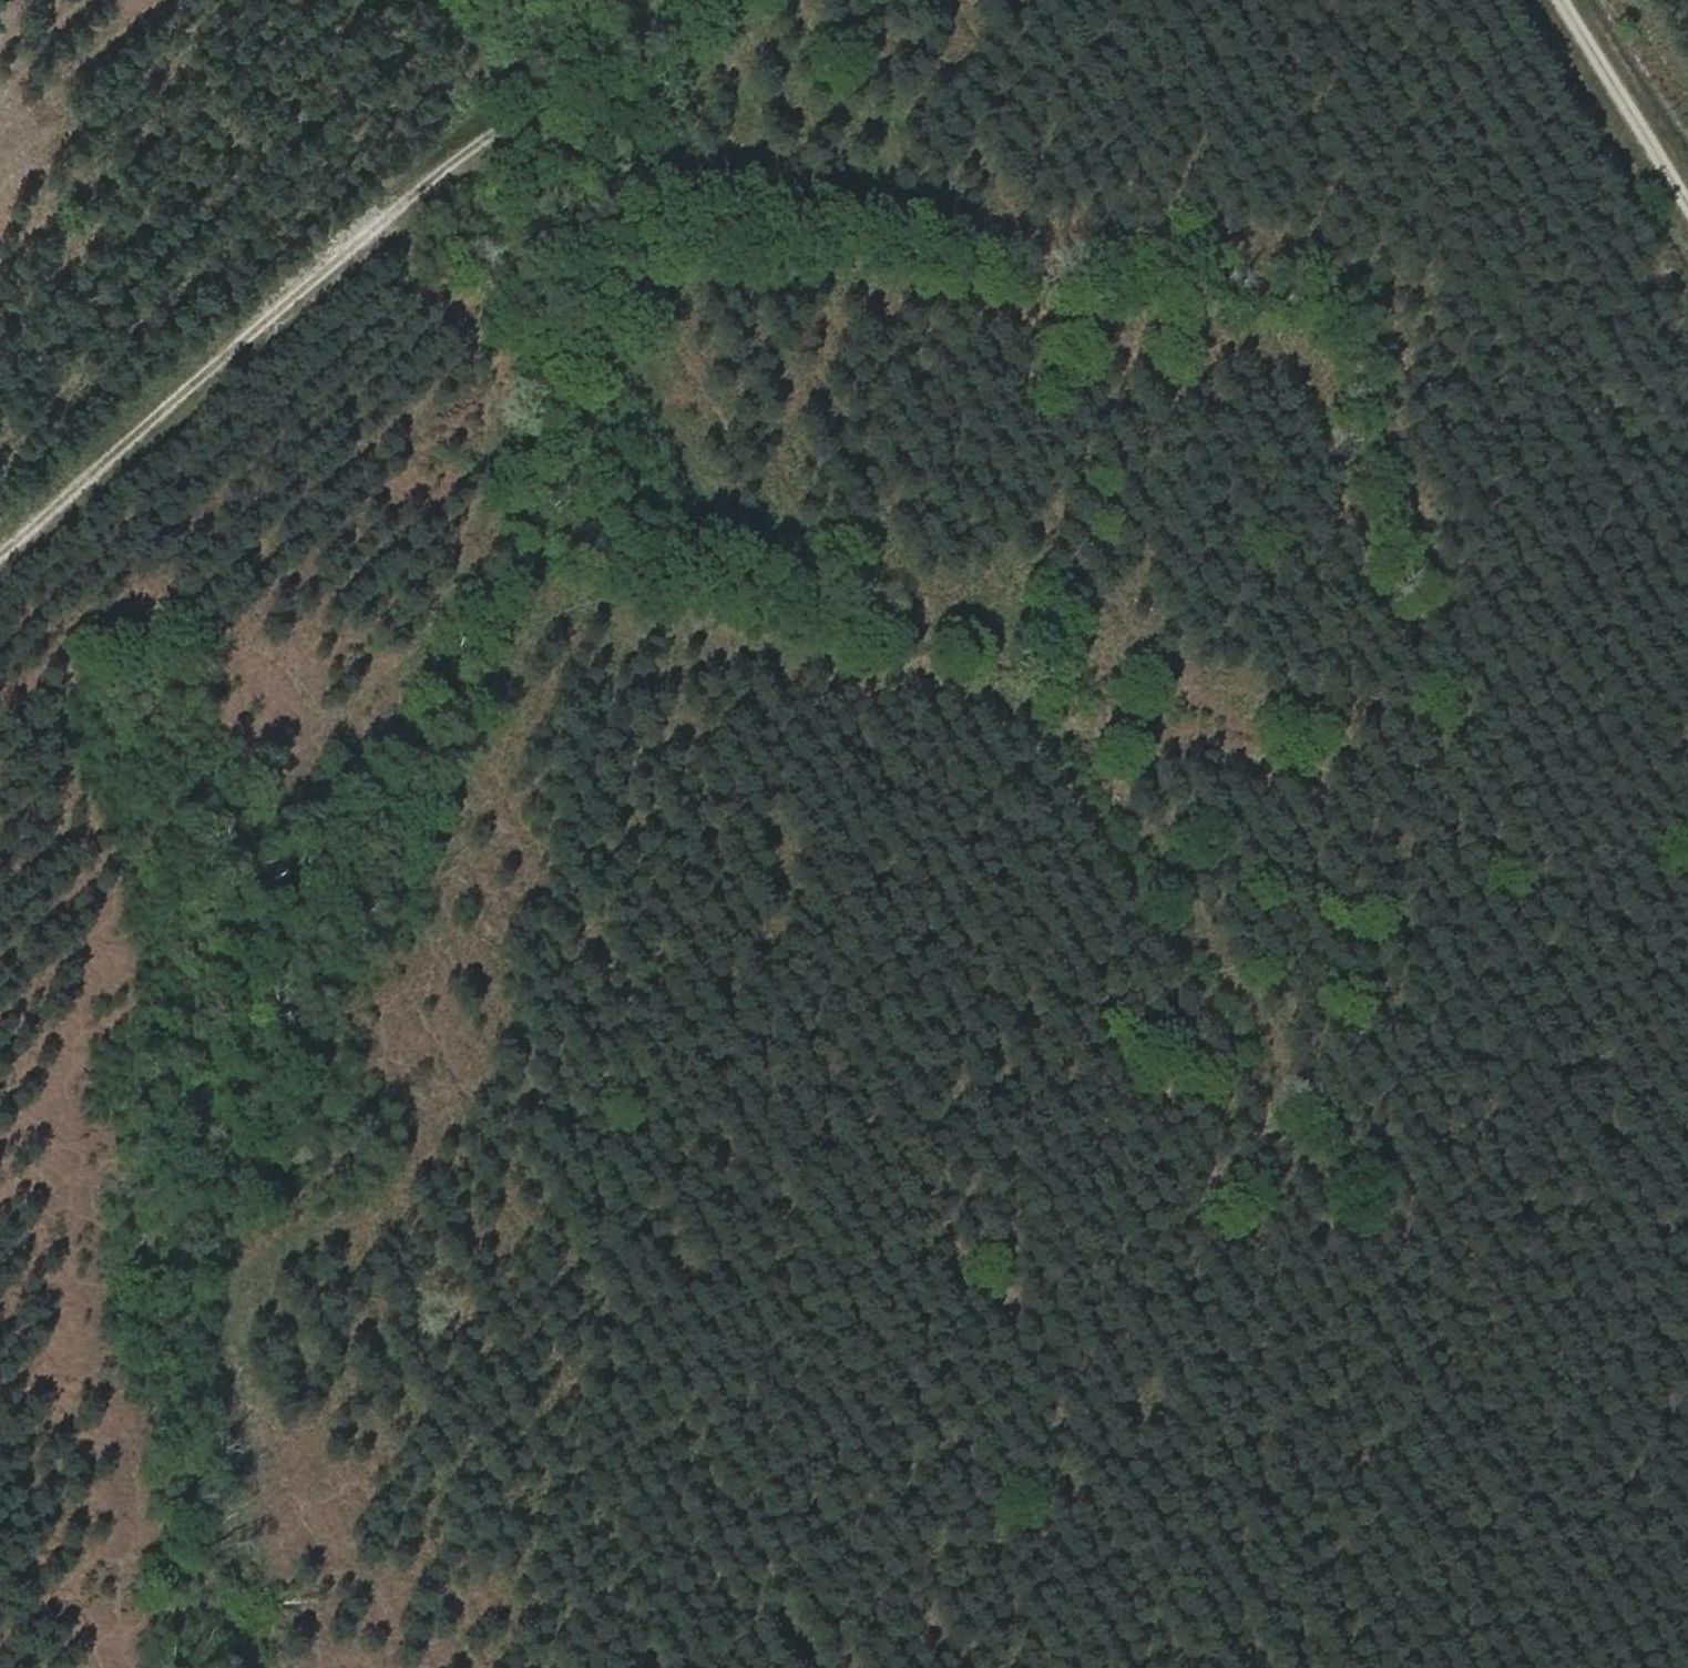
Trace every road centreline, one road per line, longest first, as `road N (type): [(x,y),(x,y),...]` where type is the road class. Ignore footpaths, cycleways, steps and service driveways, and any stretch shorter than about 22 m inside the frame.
road 1 (track): [(678,0),(327,267),(0,552)]
road 2 (track): [(1560,0),(1687,205)]

